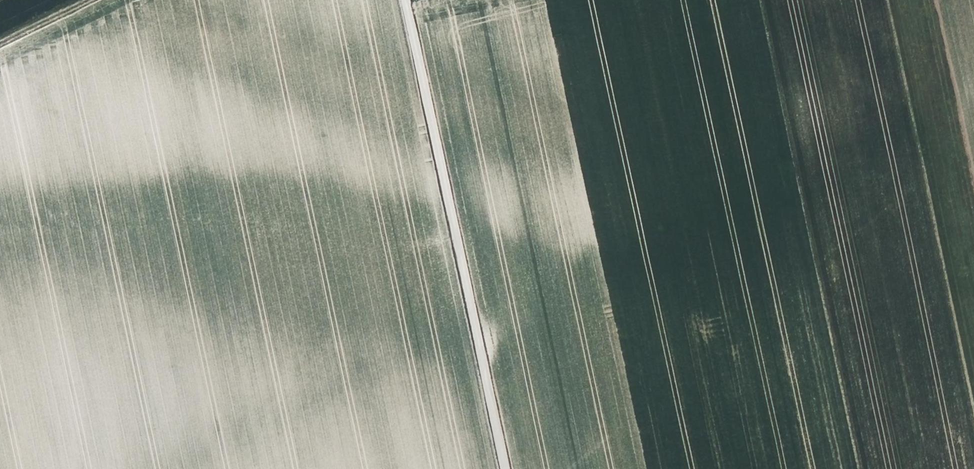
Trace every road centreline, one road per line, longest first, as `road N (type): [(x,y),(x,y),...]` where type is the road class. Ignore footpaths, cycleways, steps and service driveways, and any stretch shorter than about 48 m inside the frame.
road 1 (unclassified): [(406,0),(504,468)]

